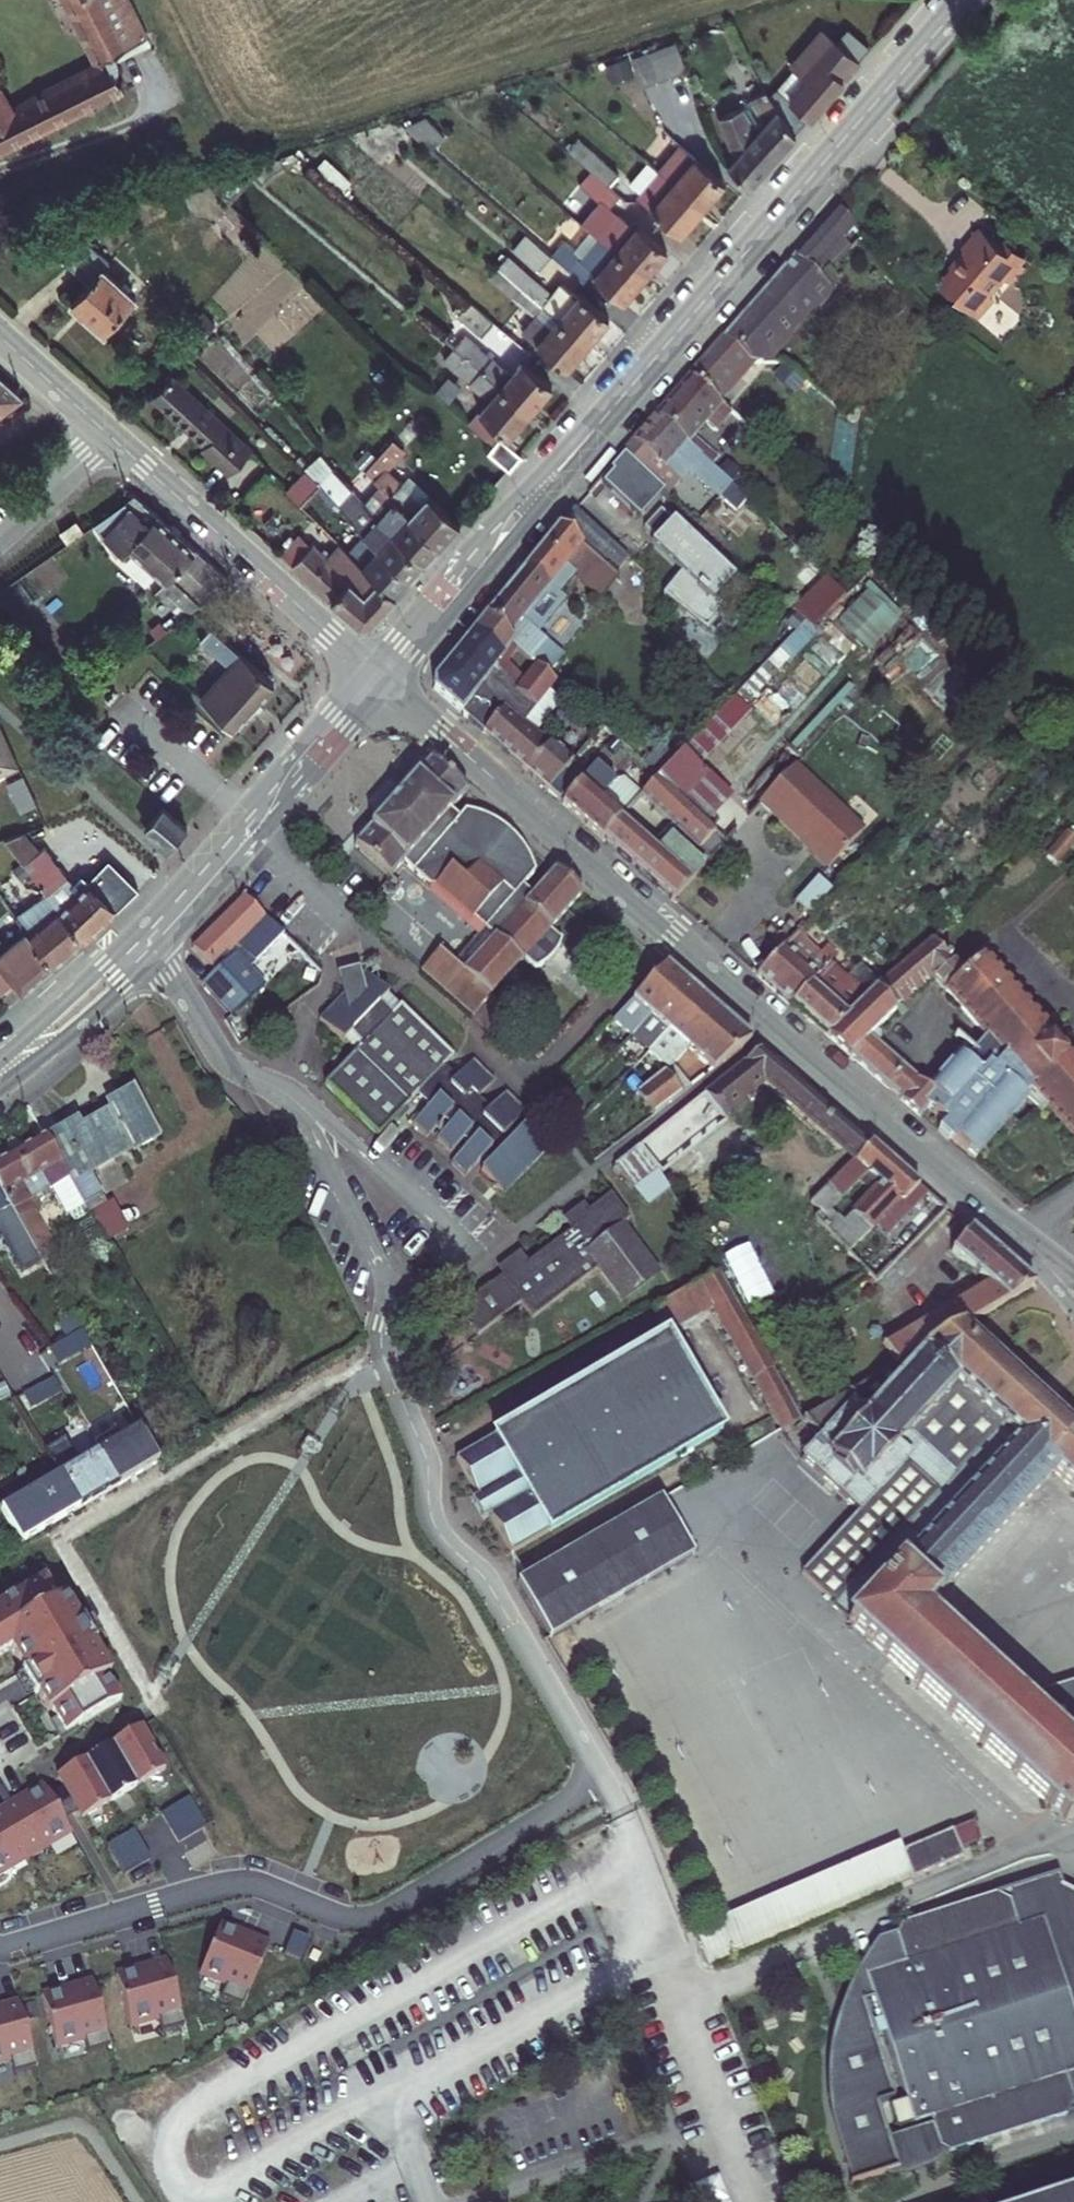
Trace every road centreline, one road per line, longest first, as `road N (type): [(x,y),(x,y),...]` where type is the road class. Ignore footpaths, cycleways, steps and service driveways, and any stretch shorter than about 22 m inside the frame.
road 1 (secondary): [(380,679),(967,0)]
road 2 (secondary): [(380,679),(1016,1236)]
road 3 (residential): [(601,1781),(386,1914),(349,1918),(264,1884),(233,1882),(1,1949)]
road 4 (residential): [(601,1781),(489,1584),(435,1527),(425,1454),(384,1356)]
road 5 (secondary): [(108,436),(380,679)]
road 6 (secondary): [(146,946),(380,679)]
road 7 (residential): [(430,1290),(476,1257),(302,1105)]
road 8 (residential): [(302,1105),(230,1067),(146,946)]
road 9 (secondary): [(0,1076),(146,946)]
road 10 (residential): [(302,1105),(382,1272)]
road 11 (residential): [(108,436),(0,546)]
road 12 (secondary): [(0,339),(108,436)]

